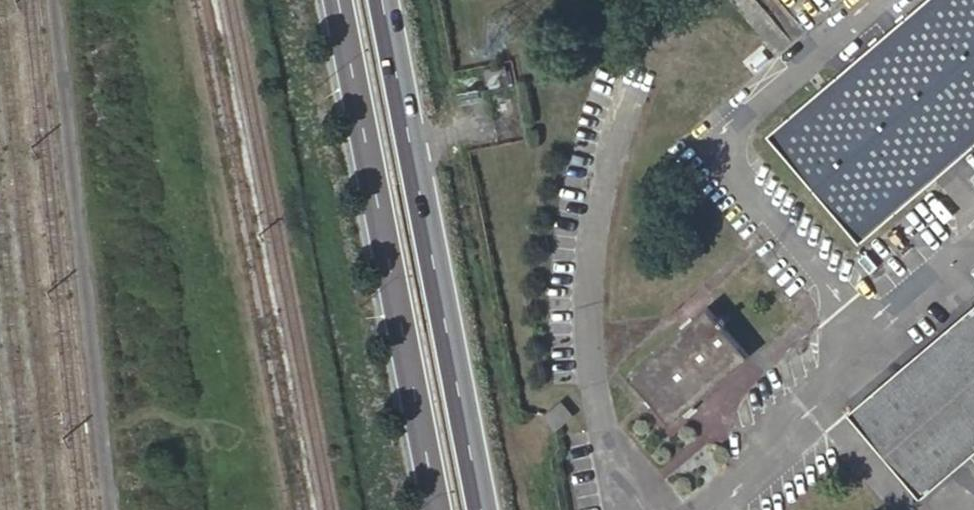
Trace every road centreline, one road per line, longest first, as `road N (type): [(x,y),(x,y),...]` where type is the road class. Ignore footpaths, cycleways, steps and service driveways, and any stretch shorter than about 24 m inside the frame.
road 1 (primary): [(337,0),(436,509)]
road 2 (primary): [(474,509),(376,0)]

